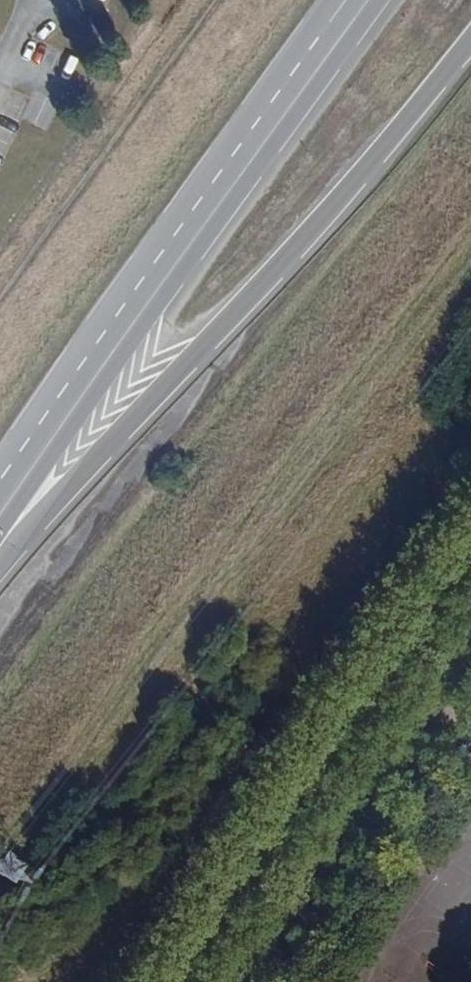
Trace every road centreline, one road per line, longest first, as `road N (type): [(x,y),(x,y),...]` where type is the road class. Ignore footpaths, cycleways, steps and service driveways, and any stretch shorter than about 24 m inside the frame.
road 1 (primary): [(0,566),(405,144),(470,58)]
road 2 (secondary): [(325,50),(0,501)]
road 3 (tertiary): [(470,658),(249,981)]

